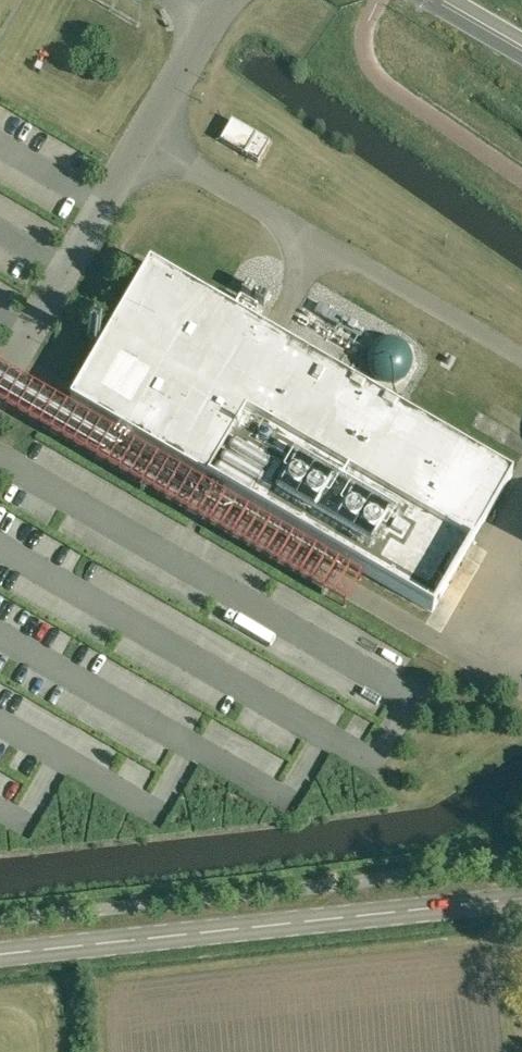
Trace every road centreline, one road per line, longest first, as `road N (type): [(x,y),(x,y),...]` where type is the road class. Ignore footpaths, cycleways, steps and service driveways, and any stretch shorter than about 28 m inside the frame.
road 1 (tertiary): [(0,957),(521,901)]

